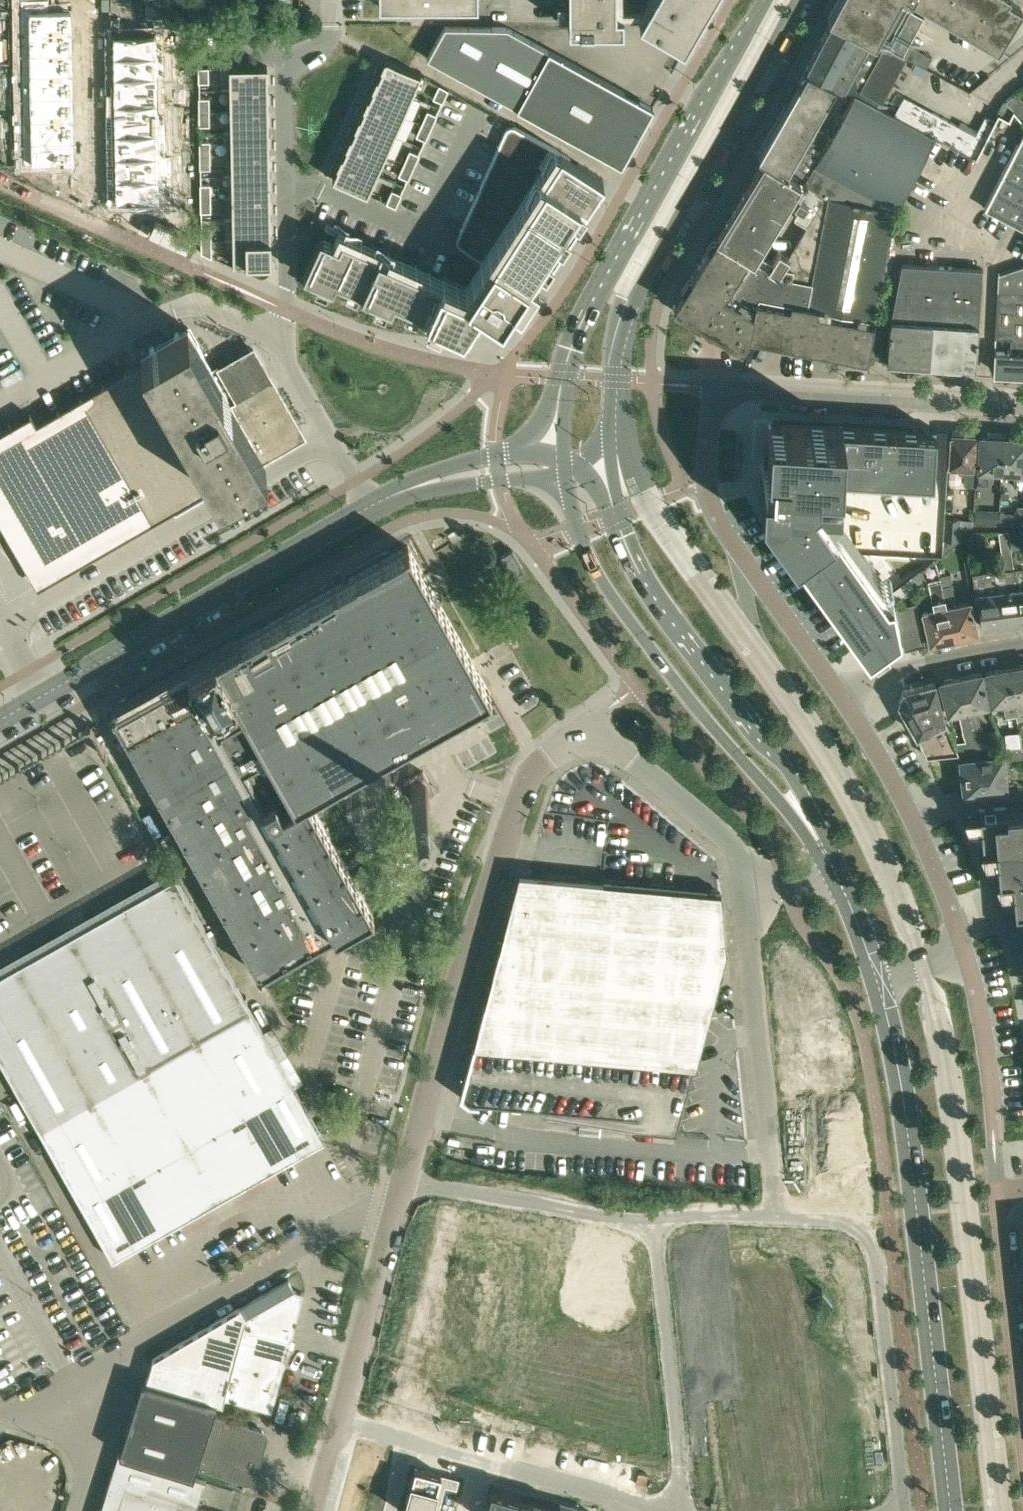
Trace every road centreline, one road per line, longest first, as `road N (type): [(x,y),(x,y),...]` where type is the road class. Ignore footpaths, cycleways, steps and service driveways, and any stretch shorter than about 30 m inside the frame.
road 1 (secondary): [(950,1510),(909,1134),(876,978)]
road 2 (unclassified): [(399,1202),(517,804),(539,763),(588,731)]
road 3 (residential): [(904,1510),(867,1225),(653,1220)]
road 4 (unclassified): [(79,1510),(97,1387),(121,1359),(375,1206),(399,1202)]
road 5 (secondary): [(611,414),(637,293),(796,0)]
road 6 (secondary): [(572,509),(619,607),(837,876)]
road 7 (tertiary): [(0,720),(385,498)]
road 8 (secondary): [(837,876),(805,797),(655,587),(629,534)]
road 9 (secondary): [(766,0),(577,351)]
road 10 (residential): [(1022,403),(746,392),(723,401),(713,418),(708,482)]
road 11 (residential): [(653,1220),(680,1510)]
road 12 (residential): [(963,950),(902,798),(843,699)]
road 13 (residential): [(391,1436),(649,1510)]
road 14 (residential): [(391,1436),(458,1184)]
road 15 (residential): [(843,699),(716,512),(708,482)]
road 16 (unclassified): [(769,1157),(744,904)]
road 17 (unclassified): [(744,904),(727,839),(613,742),(588,731)]
road 18 (residential): [(997,1191),(989,1069),(963,950)]
road 19 (residential): [(997,1191),(1022,1430)]
road 20 (unclassified): [(338,1424),(399,1202)]
road 21 (residential): [(653,1220),(635,1224),(458,1184)]
road 22 (residential): [(1022,644),(876,677),(843,699)]
road 23 (residential): [(91,171),(86,0)]
road 24 (secondary): [(577,351),(548,416),(531,437),(496,454)]
road 25 (tertiary): [(385,498),(518,479)]
road 26 (secondary): [(629,534),(611,414)]
road 27 (tertiary): [(496,454),(413,479),(385,498)]

